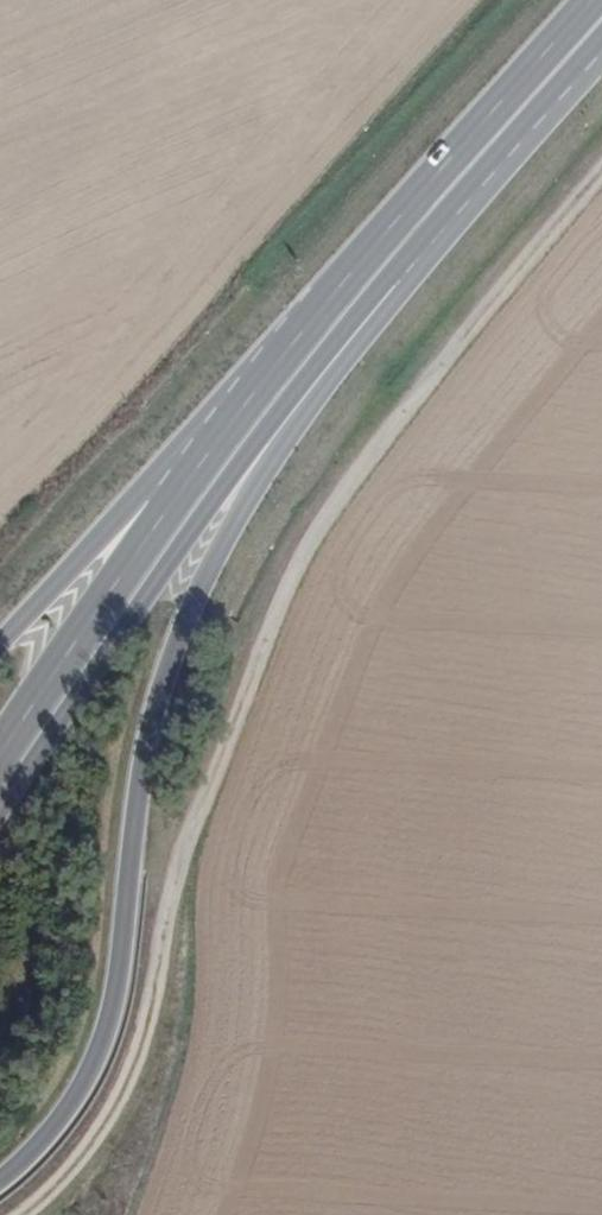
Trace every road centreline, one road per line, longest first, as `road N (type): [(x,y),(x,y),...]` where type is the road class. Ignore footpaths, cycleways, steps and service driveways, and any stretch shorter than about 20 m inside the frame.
road 1 (track): [(601,174),(325,512),(253,655),(197,810),(153,1002),(127,1076),(55,1186),(20,1214)]
road 2 (primary): [(0,1183),(75,1101),(106,1029),(146,747),(196,596),(317,381),(463,159)]
road 3 (primary): [(311,334),(0,774)]
road 4 (secondary): [(311,334),(0,645)]
road 5 (primary): [(463,159),(311,334)]
road 6 (primary): [(601,3),(463,159)]

